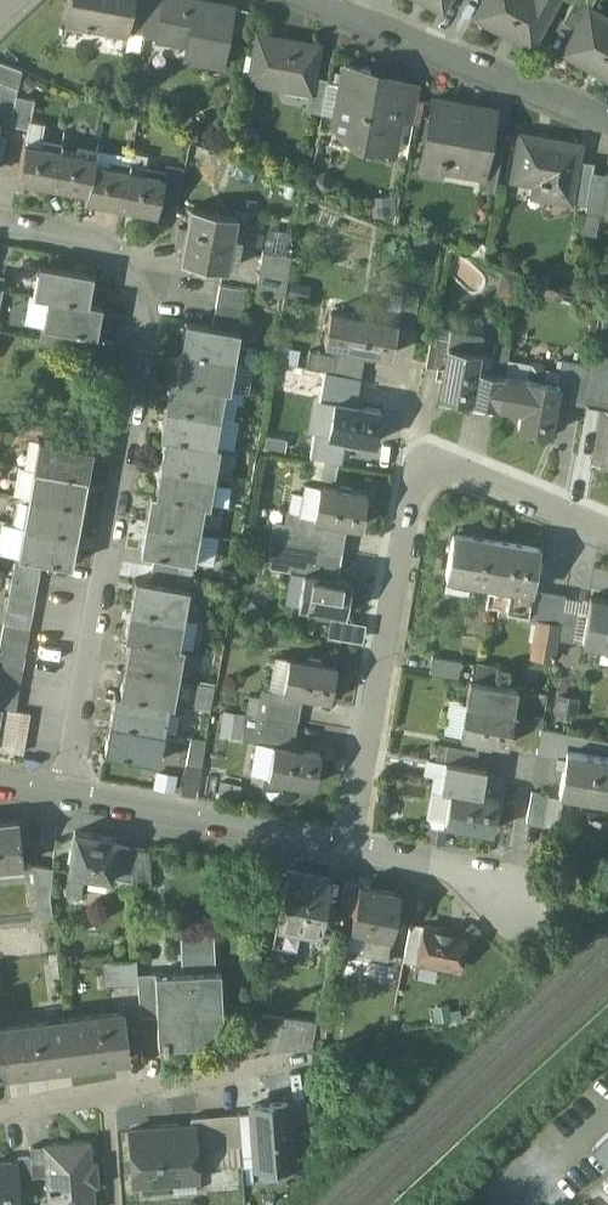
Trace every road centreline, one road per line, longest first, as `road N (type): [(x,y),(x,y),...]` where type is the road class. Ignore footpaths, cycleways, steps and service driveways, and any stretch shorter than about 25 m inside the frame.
road 1 (residential): [(64,796),(147,334),(125,275),(97,244),(0,224)]
road 2 (residential): [(348,851),(410,484),(424,466),(449,465),(607,533)]
road 3 (residential): [(305,0),(607,124)]
road 4 (residential): [(348,851),(64,796)]
road 5 (residential): [(585,892),(348,851)]
road 6 (residential): [(0,1117),(229,1078)]

